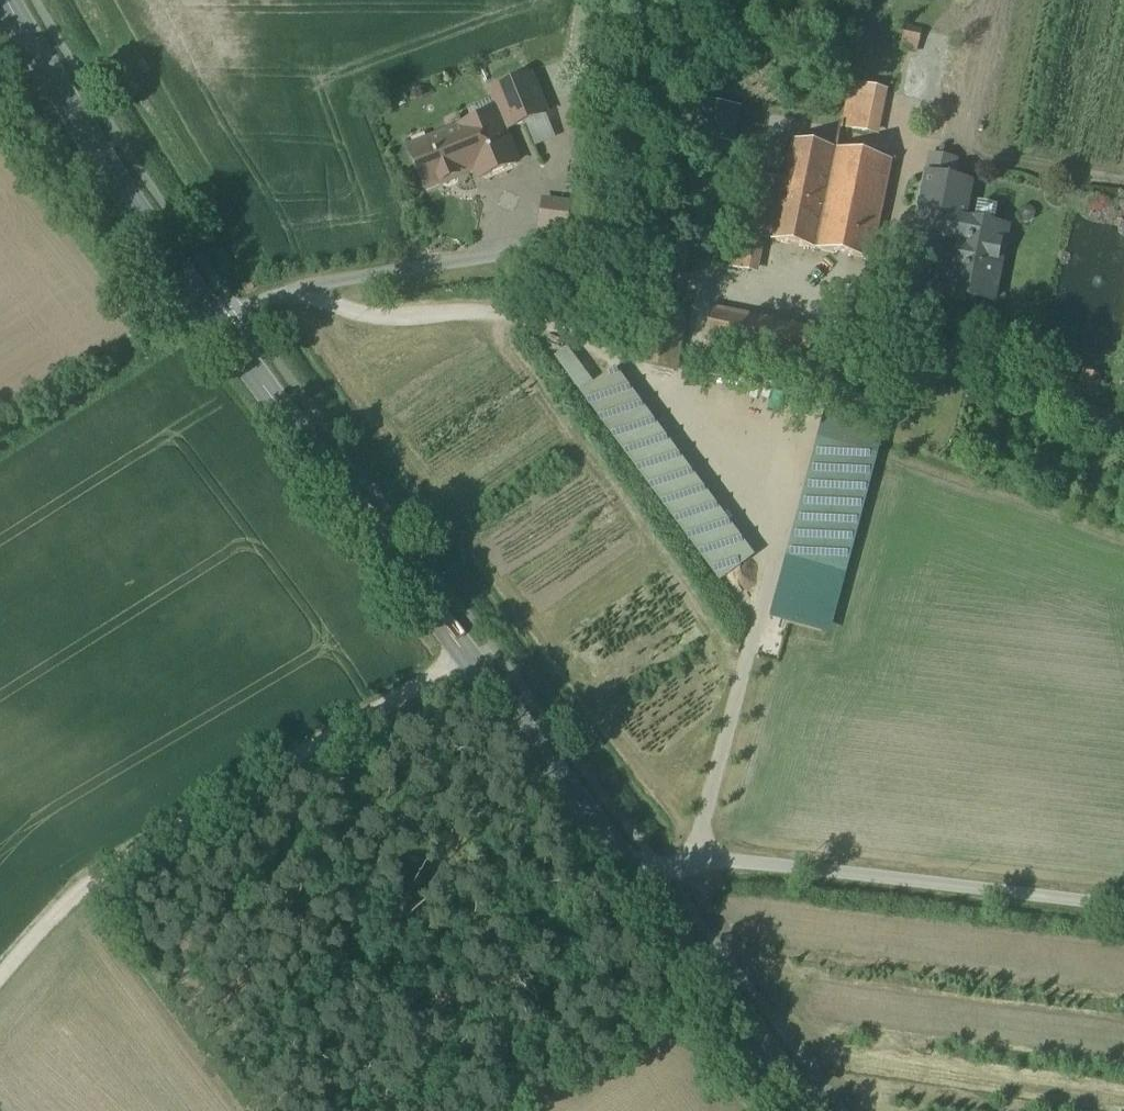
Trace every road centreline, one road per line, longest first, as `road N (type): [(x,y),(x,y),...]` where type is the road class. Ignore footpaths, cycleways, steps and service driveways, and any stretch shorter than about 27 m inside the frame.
road 1 (secondary): [(5,0),(104,161),(238,355),(472,666)]
road 2 (unclassified): [(472,666),(45,919),(0,974)]
road 3 (unclassified): [(1123,908),(722,861),(662,872),(637,886)]
road 4 (track): [(300,290),(360,314),(508,316),(578,341),(638,377)]
road 5 (secondary): [(637,886),(808,1110)]
road 6 (secondary): [(472,666),(637,886)]

